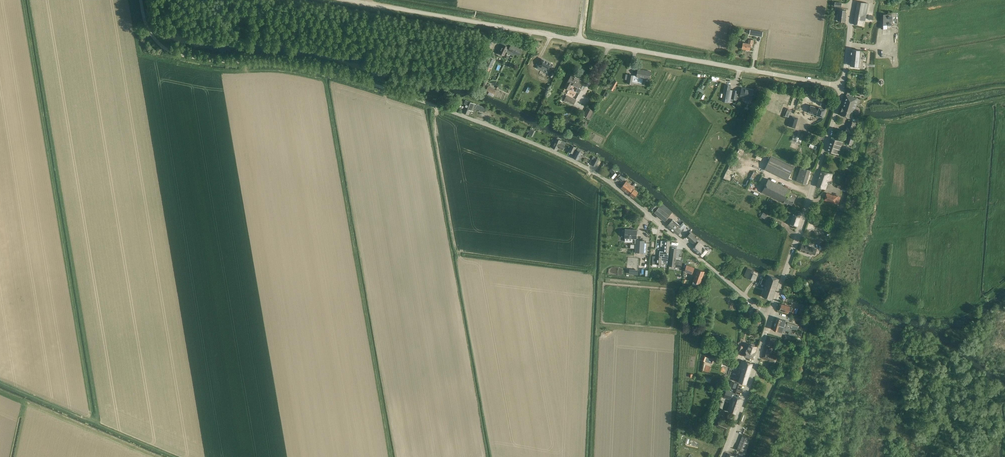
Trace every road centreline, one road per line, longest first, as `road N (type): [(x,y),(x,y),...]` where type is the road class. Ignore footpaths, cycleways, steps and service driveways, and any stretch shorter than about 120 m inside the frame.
road 1 (unclassified): [(771,314),(588,170),(332,73),(172,53),(153,40),(141,0)]
road 2 (unclassified): [(841,86),(346,0)]
road 3 (tertiary): [(771,314),(841,86)]
road 4 (tertiary): [(723,456),(771,314)]

